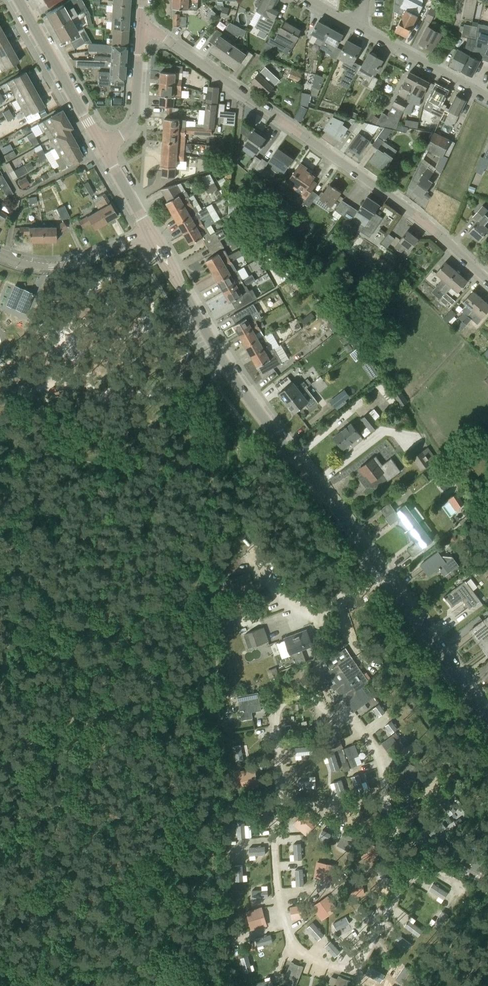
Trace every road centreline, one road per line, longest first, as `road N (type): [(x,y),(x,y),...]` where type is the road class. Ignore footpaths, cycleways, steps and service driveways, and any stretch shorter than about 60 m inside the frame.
road 1 (tertiary): [(487,714),(232,373),(149,233)]
road 2 (residential): [(487,277),(424,219),(141,23)]
road 3 (tertiary): [(104,149),(19,0)]
road 4 (residential): [(149,233),(52,267),(0,255)]
road 5 (residential): [(487,99),(362,31)]
road 6 (residential): [(104,149),(134,119),(141,23)]

